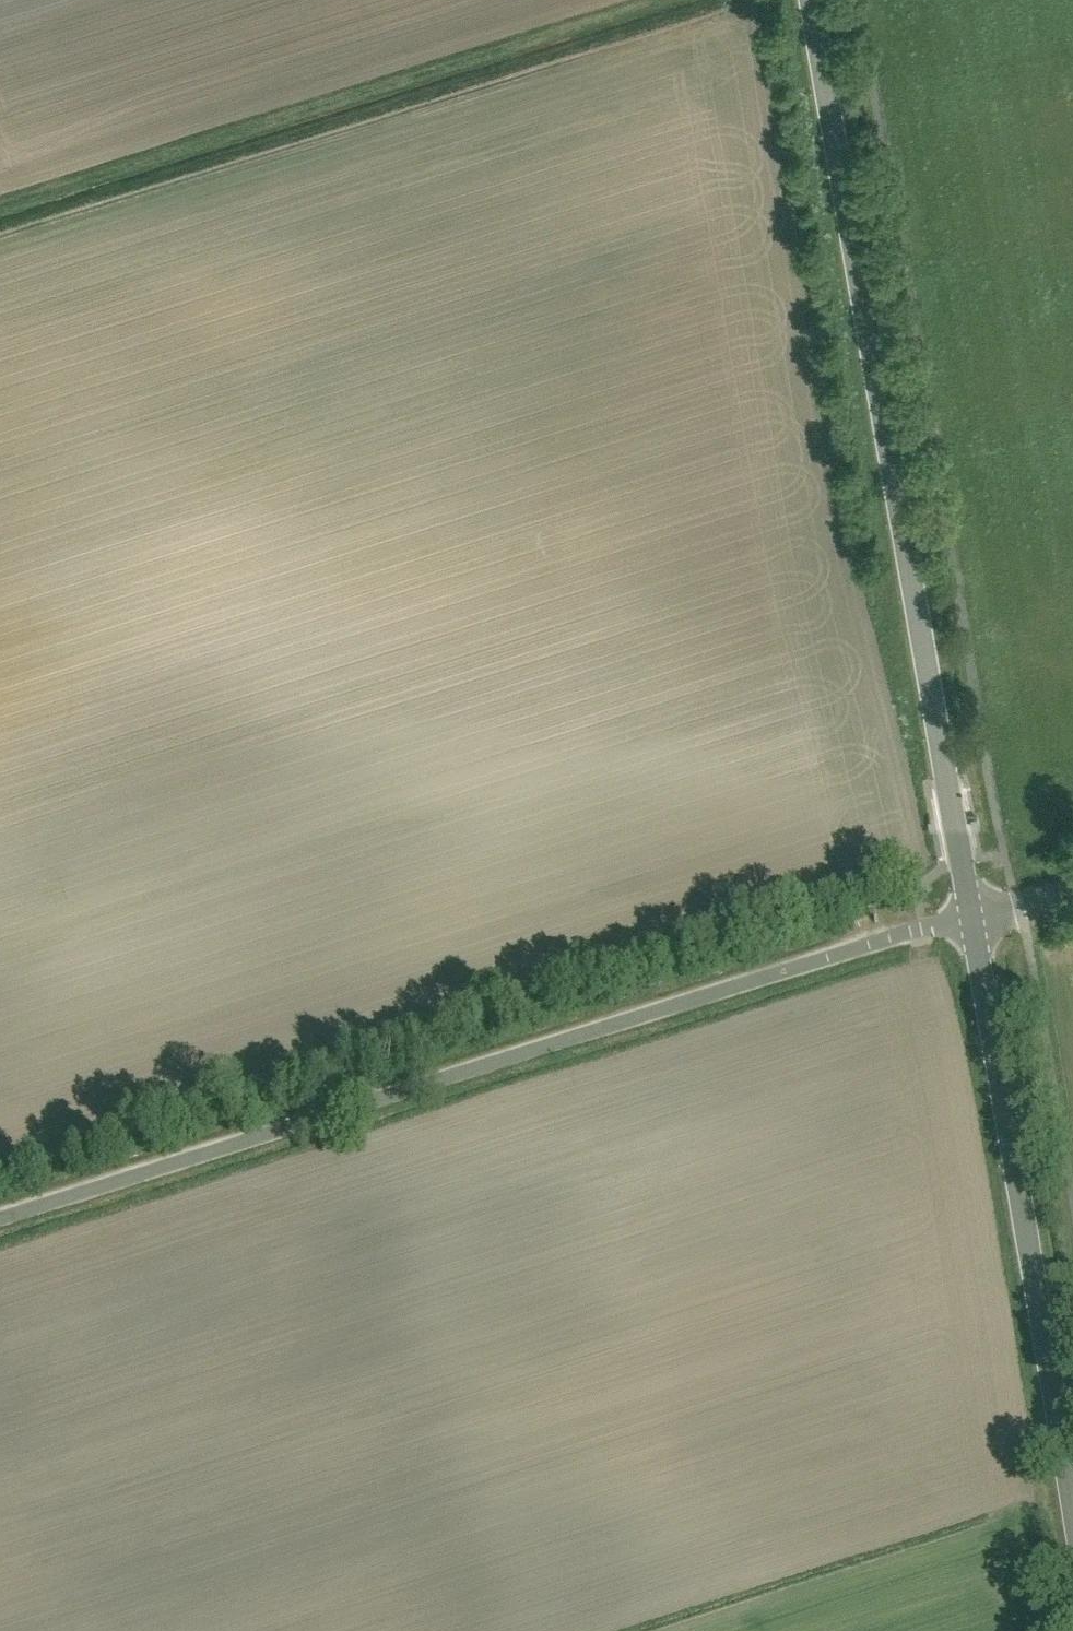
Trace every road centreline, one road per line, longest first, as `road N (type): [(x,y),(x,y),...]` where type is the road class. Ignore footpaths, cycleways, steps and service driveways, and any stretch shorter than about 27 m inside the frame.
road 1 (residential): [(0,1228),(973,926)]
road 2 (tertiary): [(813,0),(973,926)]
road 3 (tertiary): [(973,926),(1072,1502)]

